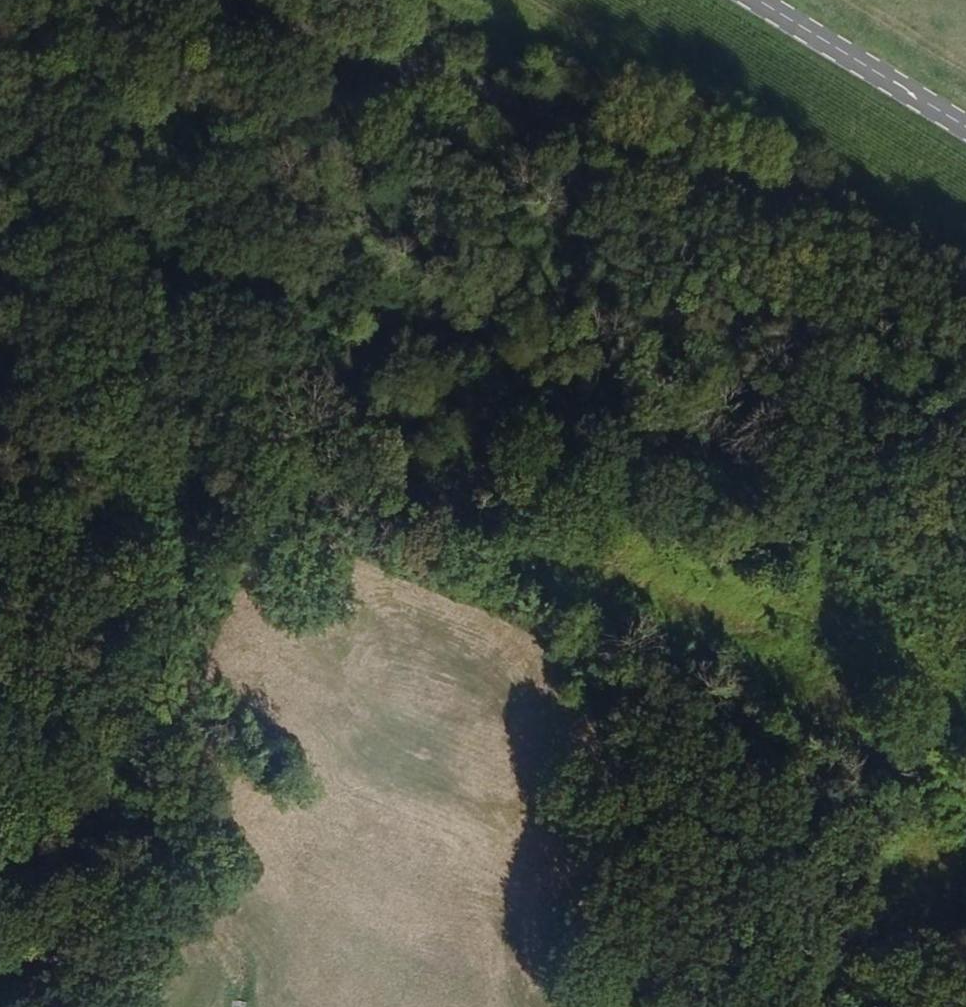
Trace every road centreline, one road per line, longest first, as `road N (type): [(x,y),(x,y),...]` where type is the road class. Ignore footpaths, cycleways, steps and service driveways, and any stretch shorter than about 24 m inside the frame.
road 1 (unclassified): [(965,259),(497,85),(188,0)]
road 2 (tertiary): [(748,0),(965,131)]

